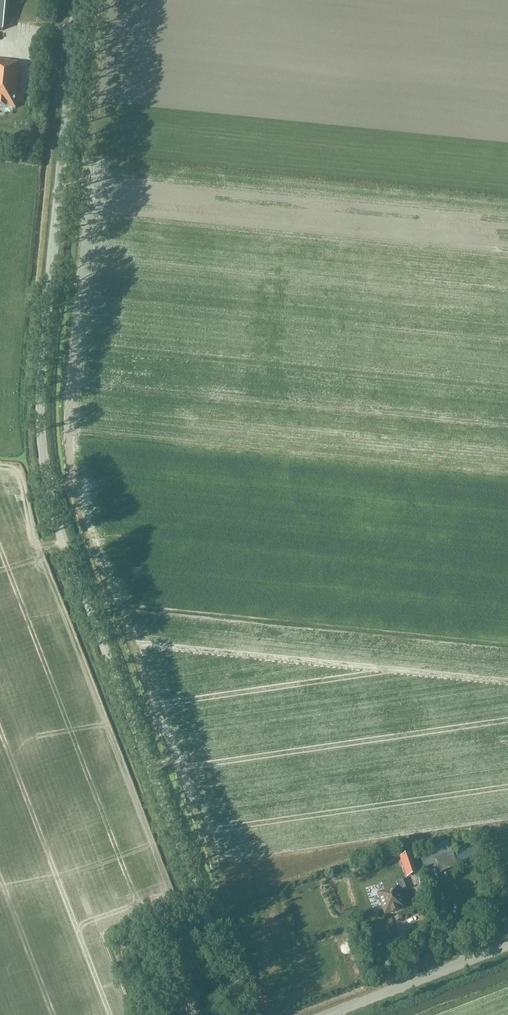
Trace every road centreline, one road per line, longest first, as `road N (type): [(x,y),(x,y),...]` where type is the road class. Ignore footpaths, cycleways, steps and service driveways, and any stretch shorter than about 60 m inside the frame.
road 1 (unclassified): [(245,1014),(48,475),(40,381),(77,0)]
road 2 (unclassified): [(333,1014),(507,947)]

